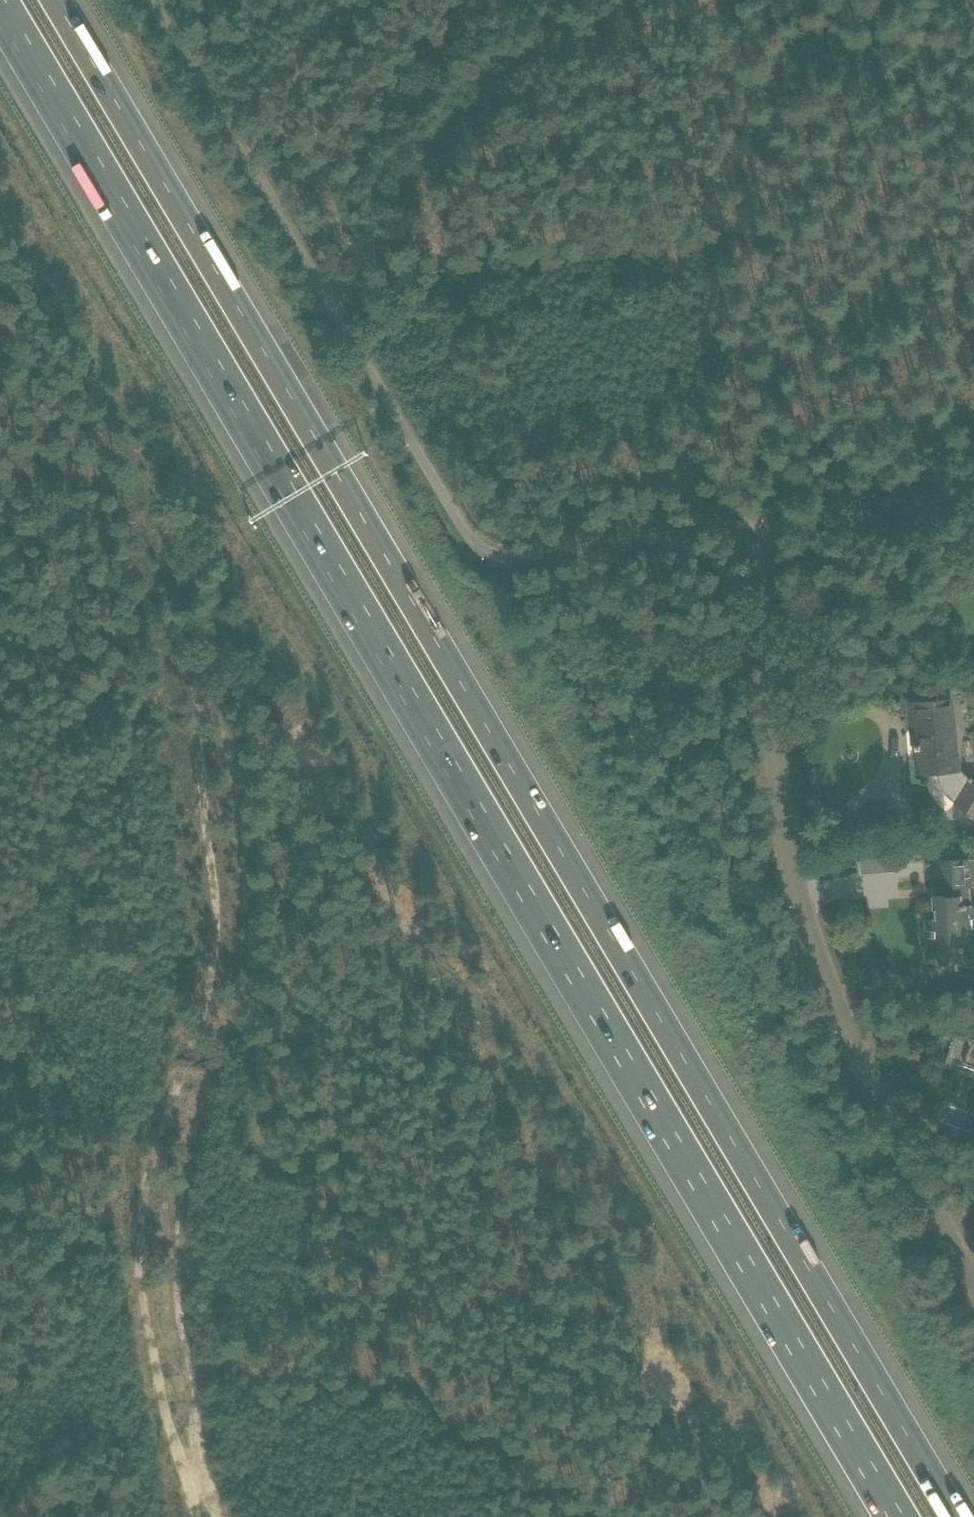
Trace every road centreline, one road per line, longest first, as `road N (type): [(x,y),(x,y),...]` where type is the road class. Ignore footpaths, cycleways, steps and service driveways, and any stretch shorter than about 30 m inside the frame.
road 1 (motorway): [(956,1516),(56,0)]
road 2 (motorway): [(0,7),(894,1516)]
road 3 (track): [(191,1516),(134,1254),(152,1144),(216,976),(219,929),(196,694),(165,654),(139,653),(40,706),(0,701)]
road 4 (track): [(224,1516),(179,1304),(180,1208),(239,970),(243,850),(225,723),(196,694)]
road 5 (residential): [(944,1236),(854,1072),(809,952),(773,805),(749,516)]

